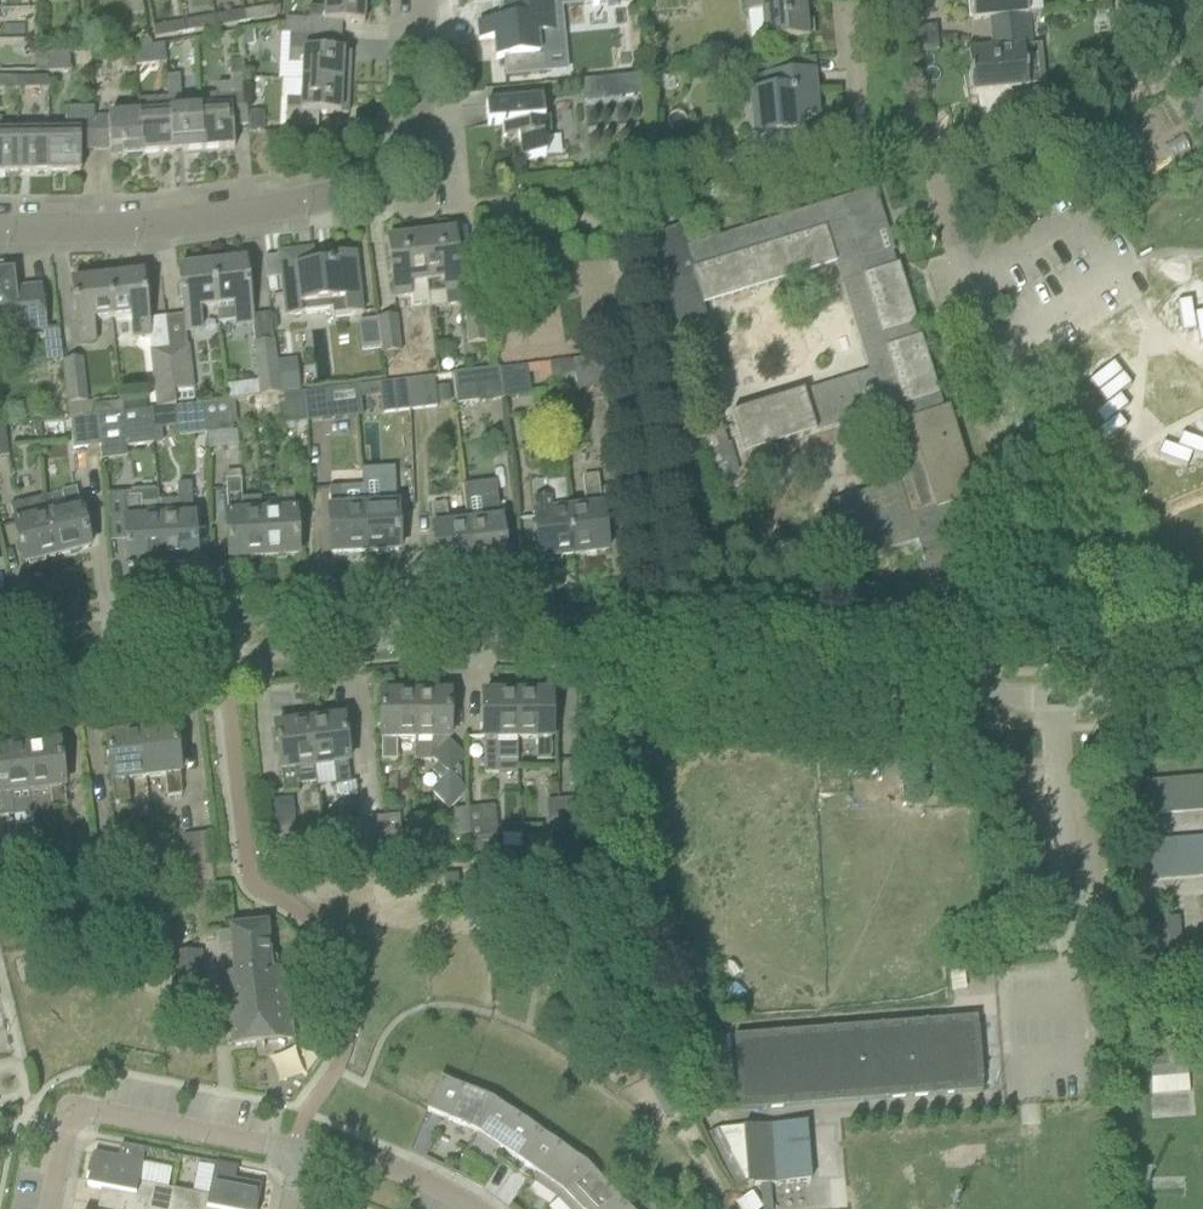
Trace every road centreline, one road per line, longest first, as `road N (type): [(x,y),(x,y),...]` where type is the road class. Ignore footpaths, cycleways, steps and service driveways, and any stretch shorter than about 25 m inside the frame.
road 1 (residential): [(0,683),(409,636),(520,638),(757,677),(915,692),(1075,693)]
road 2 (residential): [(423,0),(415,131),(396,163),(361,188),(203,221),(0,233)]
road 3 (residential): [(1075,693),(1078,642),(964,280)]
road 4 (residential): [(49,1208),(63,1130),(90,1111),(300,1152)]
road 5 (residential): [(926,160),(983,142),(993,183),(991,263),(964,280)]
road 6 (residential): [(473,1208),(381,1167),(300,1152)]
road 7 (residential): [(1075,693),(1202,690)]
road 8 (residential): [(964,280),(926,160)]

